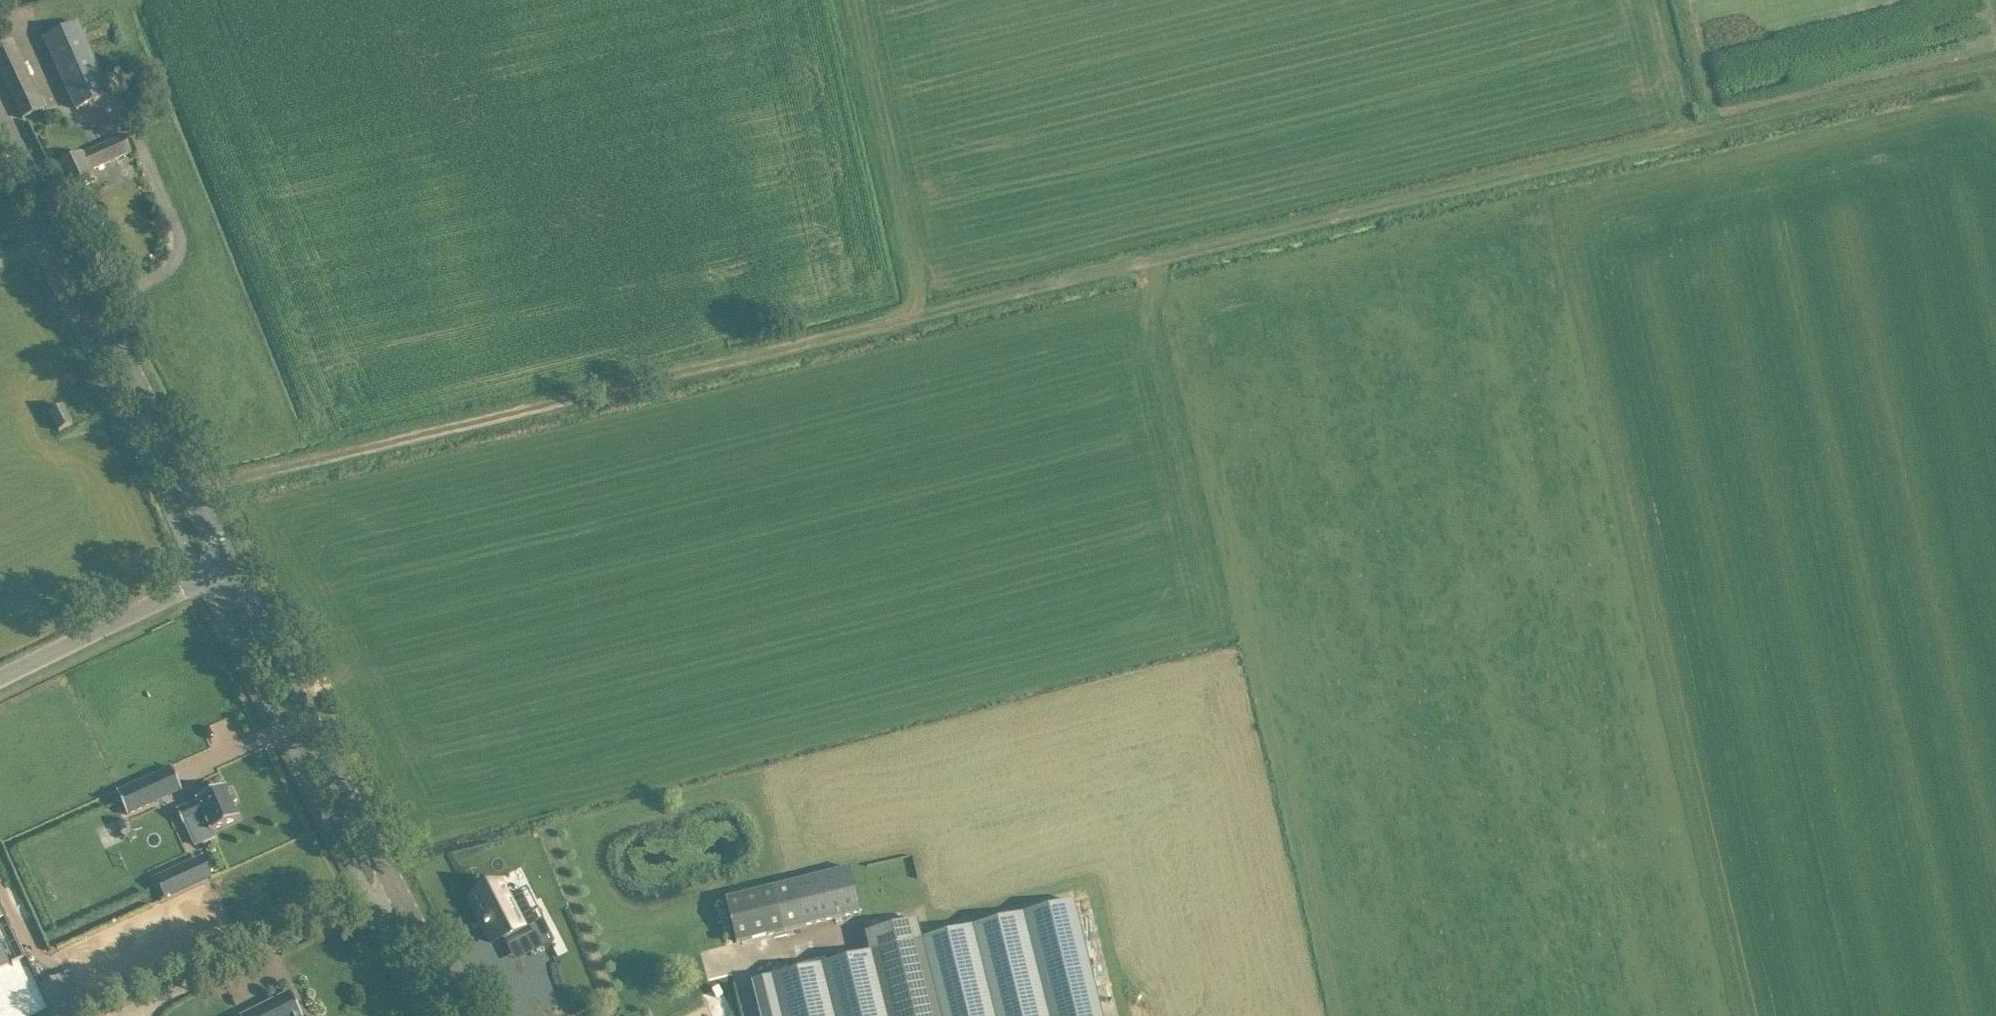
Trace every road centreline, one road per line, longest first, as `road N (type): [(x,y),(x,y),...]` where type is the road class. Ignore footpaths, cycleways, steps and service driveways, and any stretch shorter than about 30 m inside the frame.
road 1 (tertiary): [(229,567),(0,113)]
road 2 (tertiary): [(461,1015),(229,567)]
road 3 (unclassified): [(0,680),(229,567)]

